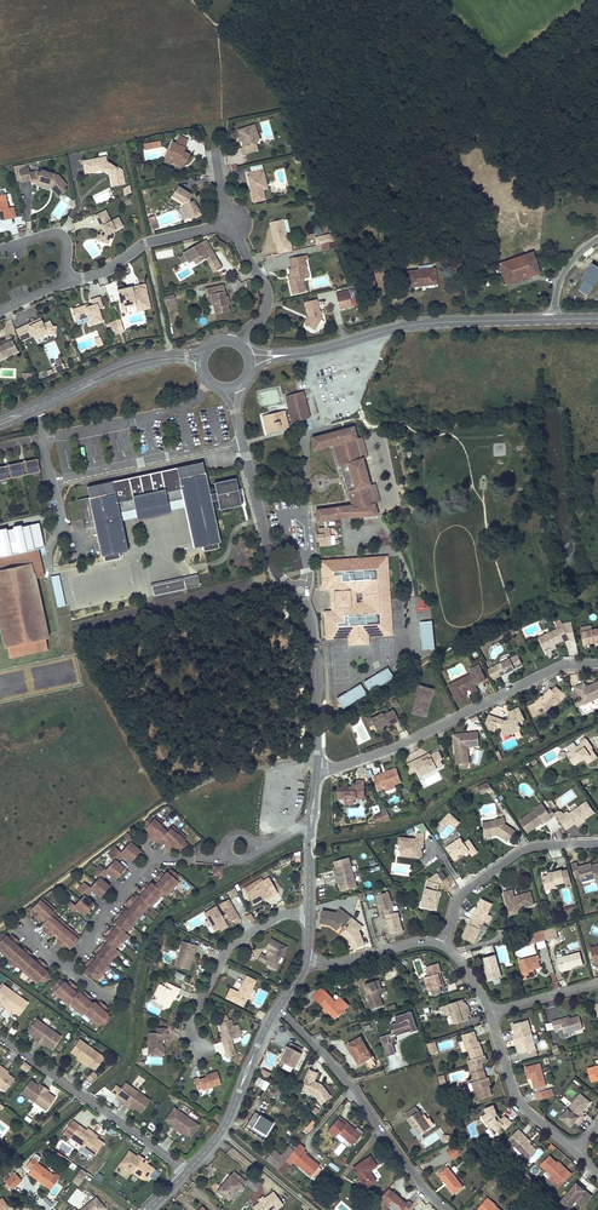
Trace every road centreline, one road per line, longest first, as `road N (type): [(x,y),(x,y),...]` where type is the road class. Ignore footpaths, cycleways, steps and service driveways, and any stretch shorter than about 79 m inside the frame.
road 1 (residential): [(317,768),(314,617),(272,573),(230,388)]
road 2 (unclassified): [(249,359),(425,324),(554,319)]
road 3 (residential): [(317,768),(408,742),(557,668),(597,663)]
road 4 (residential): [(277,1006),(340,1070),(447,1209)]
road 5 (residential): [(187,1171),(0,1031)]
road 6 (unclassified): [(0,423),(130,365),(202,360)]
road 7 (residential): [(226,852),(149,861),(104,906),(65,965)]
road 8 (residential): [(597,843),(519,853),(457,898),(443,946)]
road 9 (residential): [(309,915),(283,915),(231,943),(191,1018),(199,1048)]
road 10 (residential): [(187,1171),(229,1118),(277,1006)]
road 11 (residential): [(228,218),(146,243),(110,269),(69,281)]
road 12 (residential): [(574,1150),(520,1103),(491,1010)]
road 13 (residential): [(236,342),(260,319),(269,295),(228,218)]
road 14 (residential): [(443,946),(422,942),(339,962),(307,961)]

